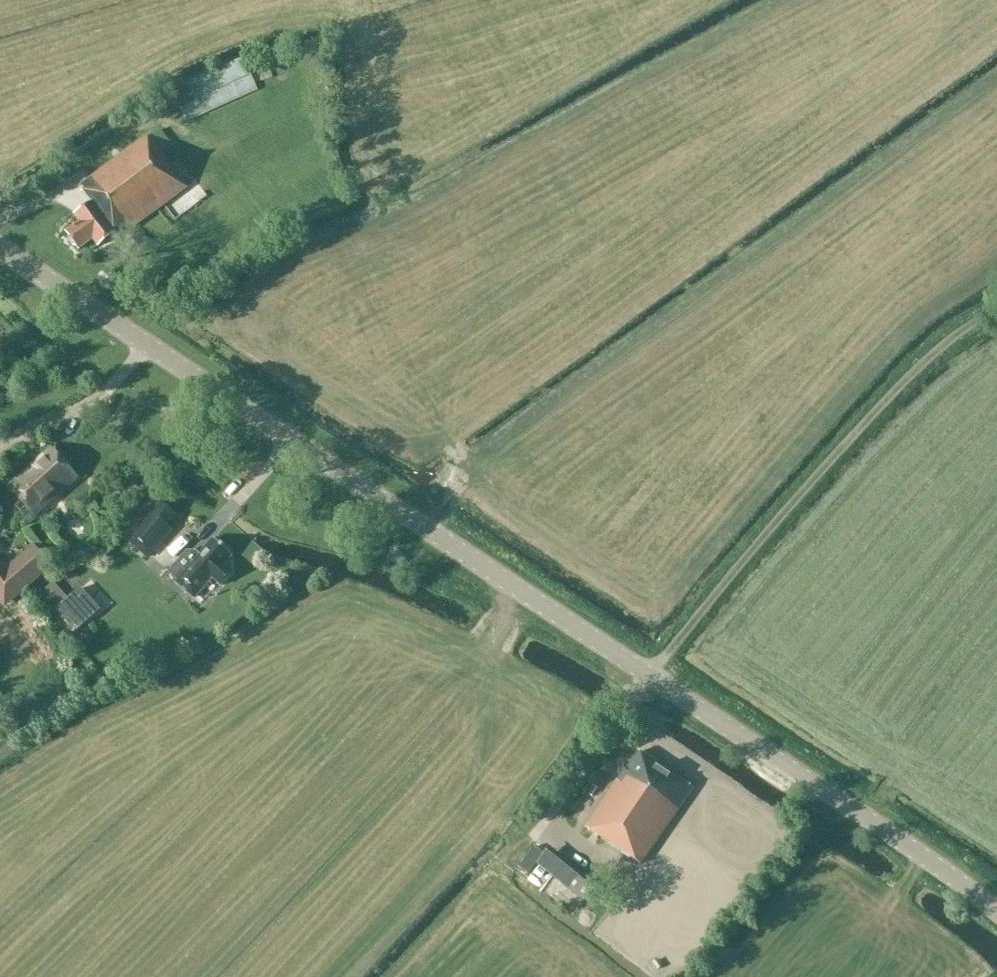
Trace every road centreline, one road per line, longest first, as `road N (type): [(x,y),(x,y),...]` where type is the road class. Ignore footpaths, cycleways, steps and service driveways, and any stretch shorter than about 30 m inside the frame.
road 1 (tertiary): [(996,911),(887,831),(0,248)]

